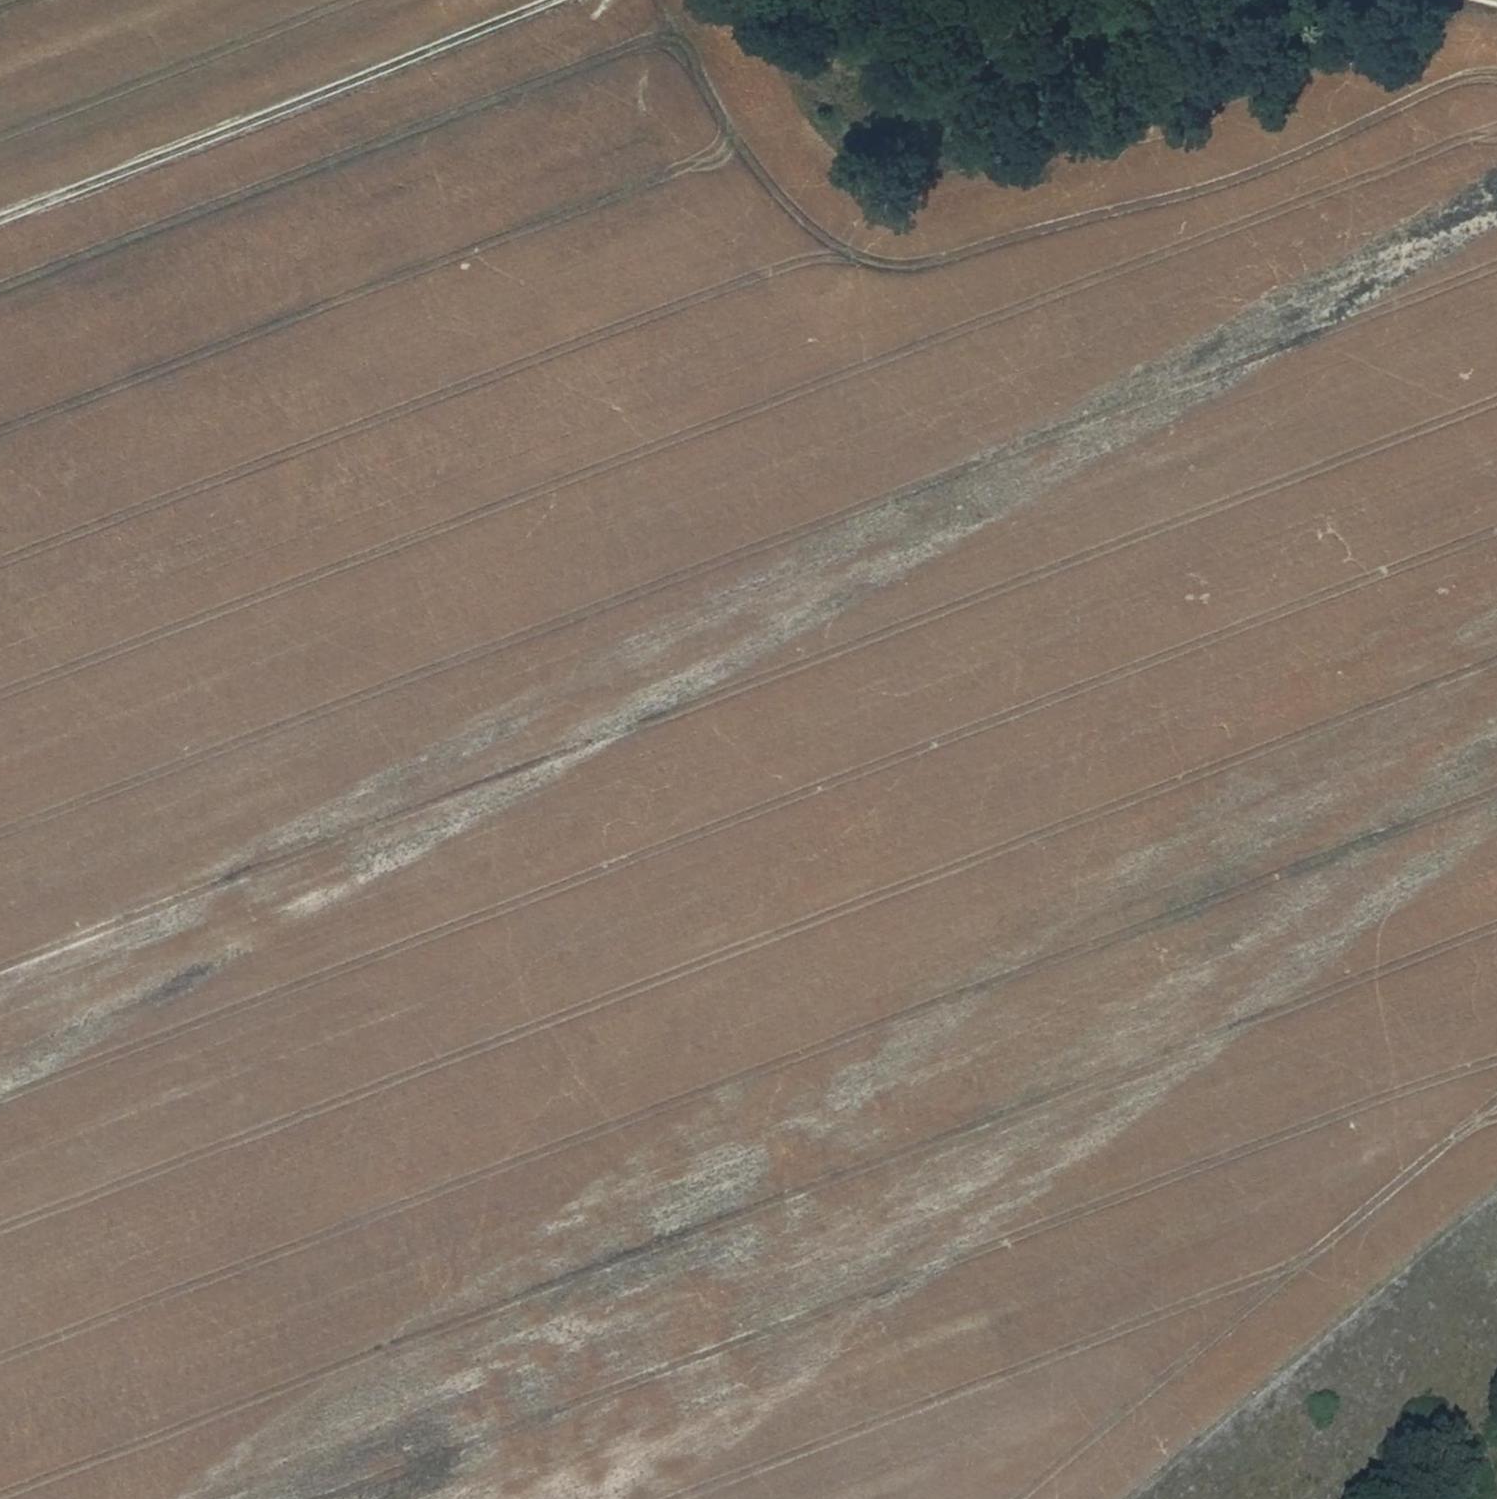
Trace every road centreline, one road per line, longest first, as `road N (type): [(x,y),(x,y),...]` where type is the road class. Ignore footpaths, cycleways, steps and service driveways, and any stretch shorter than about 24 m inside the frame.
road 1 (track): [(547,0),(0,206)]

